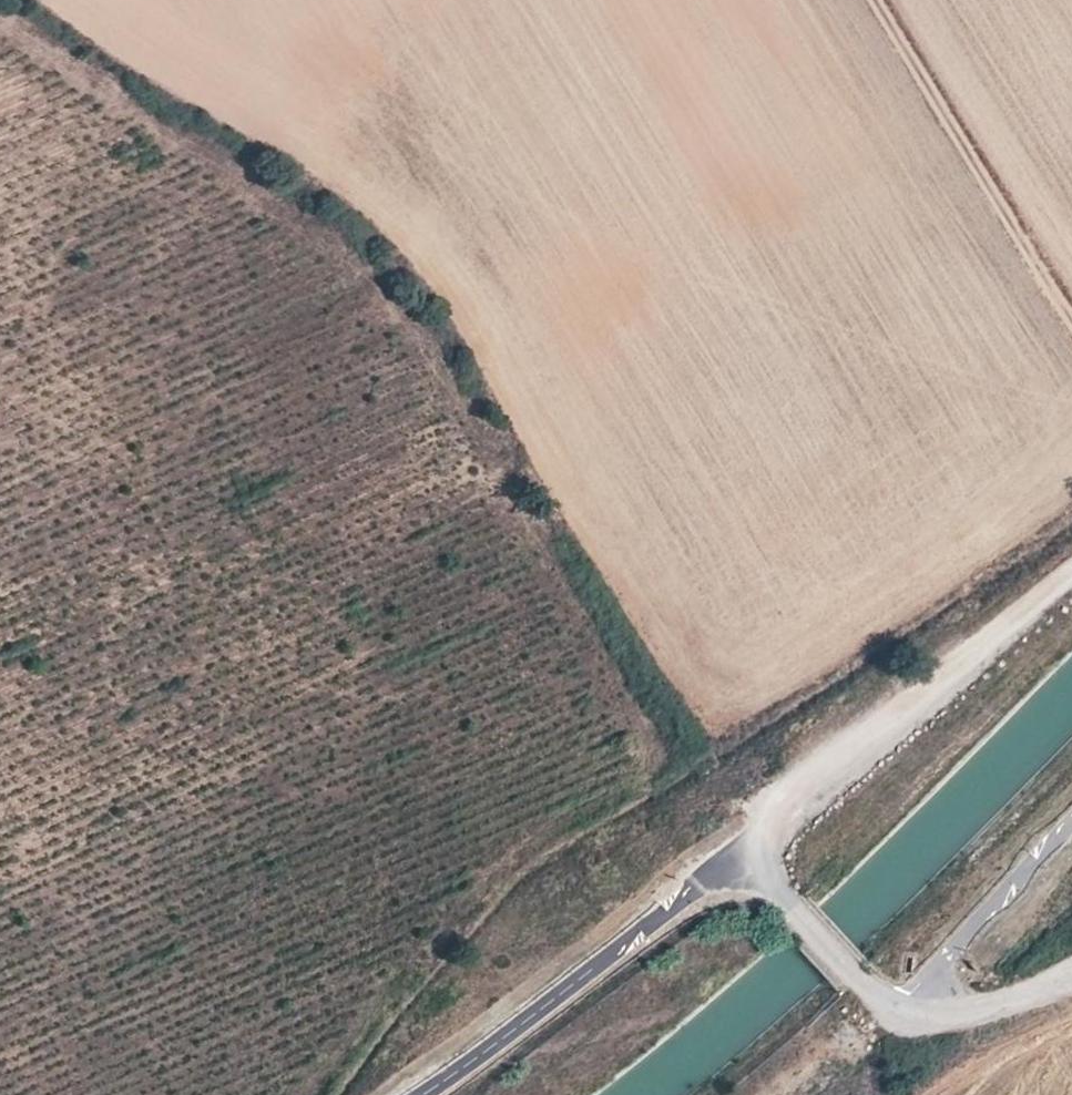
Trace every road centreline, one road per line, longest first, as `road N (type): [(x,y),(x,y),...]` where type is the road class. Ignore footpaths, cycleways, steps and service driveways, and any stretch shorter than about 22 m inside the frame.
road 1 (track): [(749,858),(1071,567)]
road 2 (unclassified): [(1071,988),(969,1008),(896,1004),(851,979),(749,858)]

